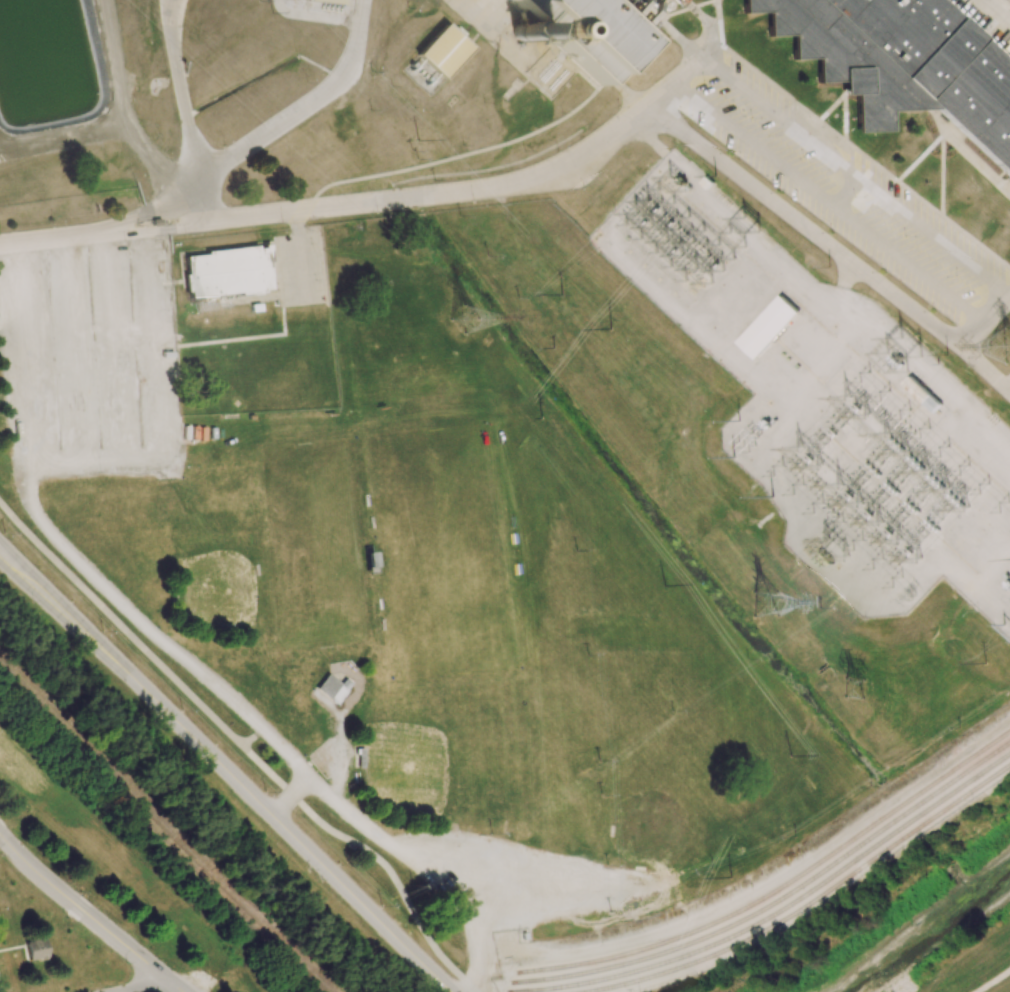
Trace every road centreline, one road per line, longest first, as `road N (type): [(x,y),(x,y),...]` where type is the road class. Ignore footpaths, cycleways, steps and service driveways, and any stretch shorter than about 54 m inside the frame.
road 1 (secondary): [(449,991),(0,554)]
road 2 (track): [(310,780),(477,909),(486,932),(473,991)]
road 3 (tertiary): [(181,991),(0,838)]

